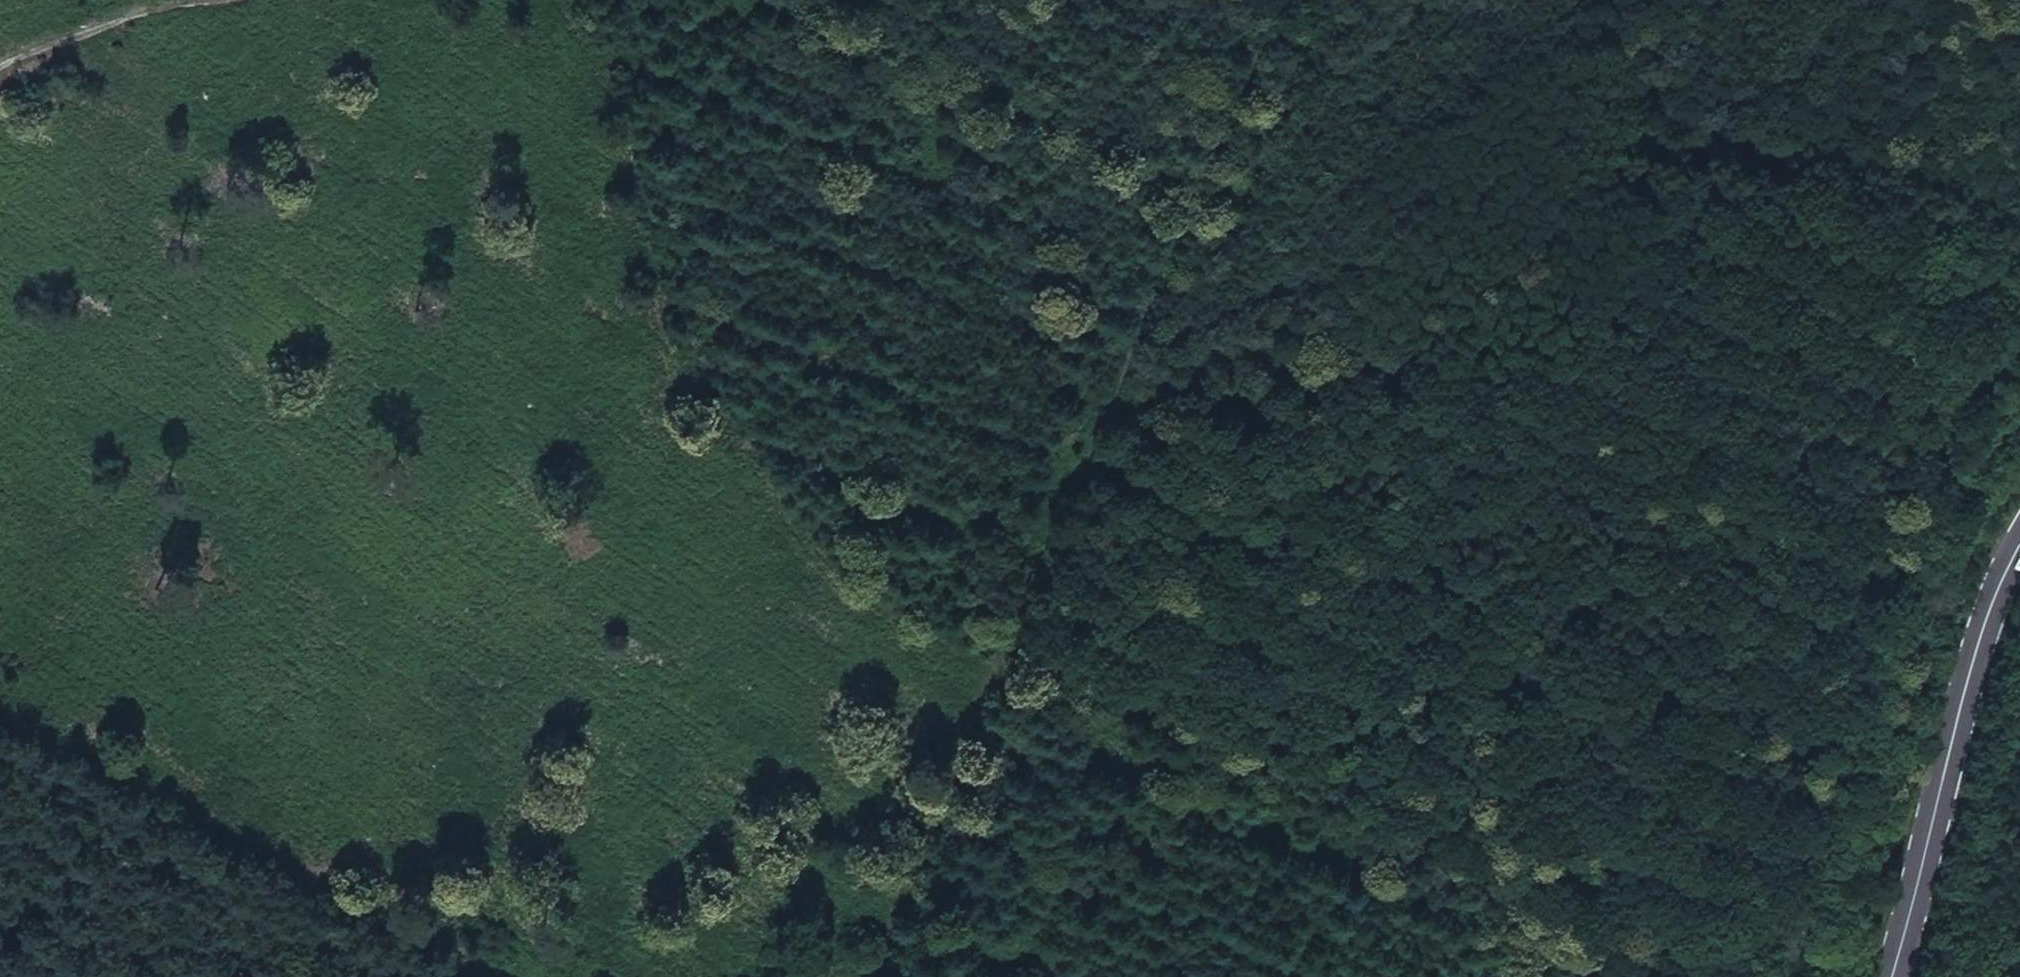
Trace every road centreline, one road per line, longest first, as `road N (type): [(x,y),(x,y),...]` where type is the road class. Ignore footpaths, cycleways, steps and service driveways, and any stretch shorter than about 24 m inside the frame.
road 1 (secondary): [(2019,541),(1988,623),(1885,976)]

